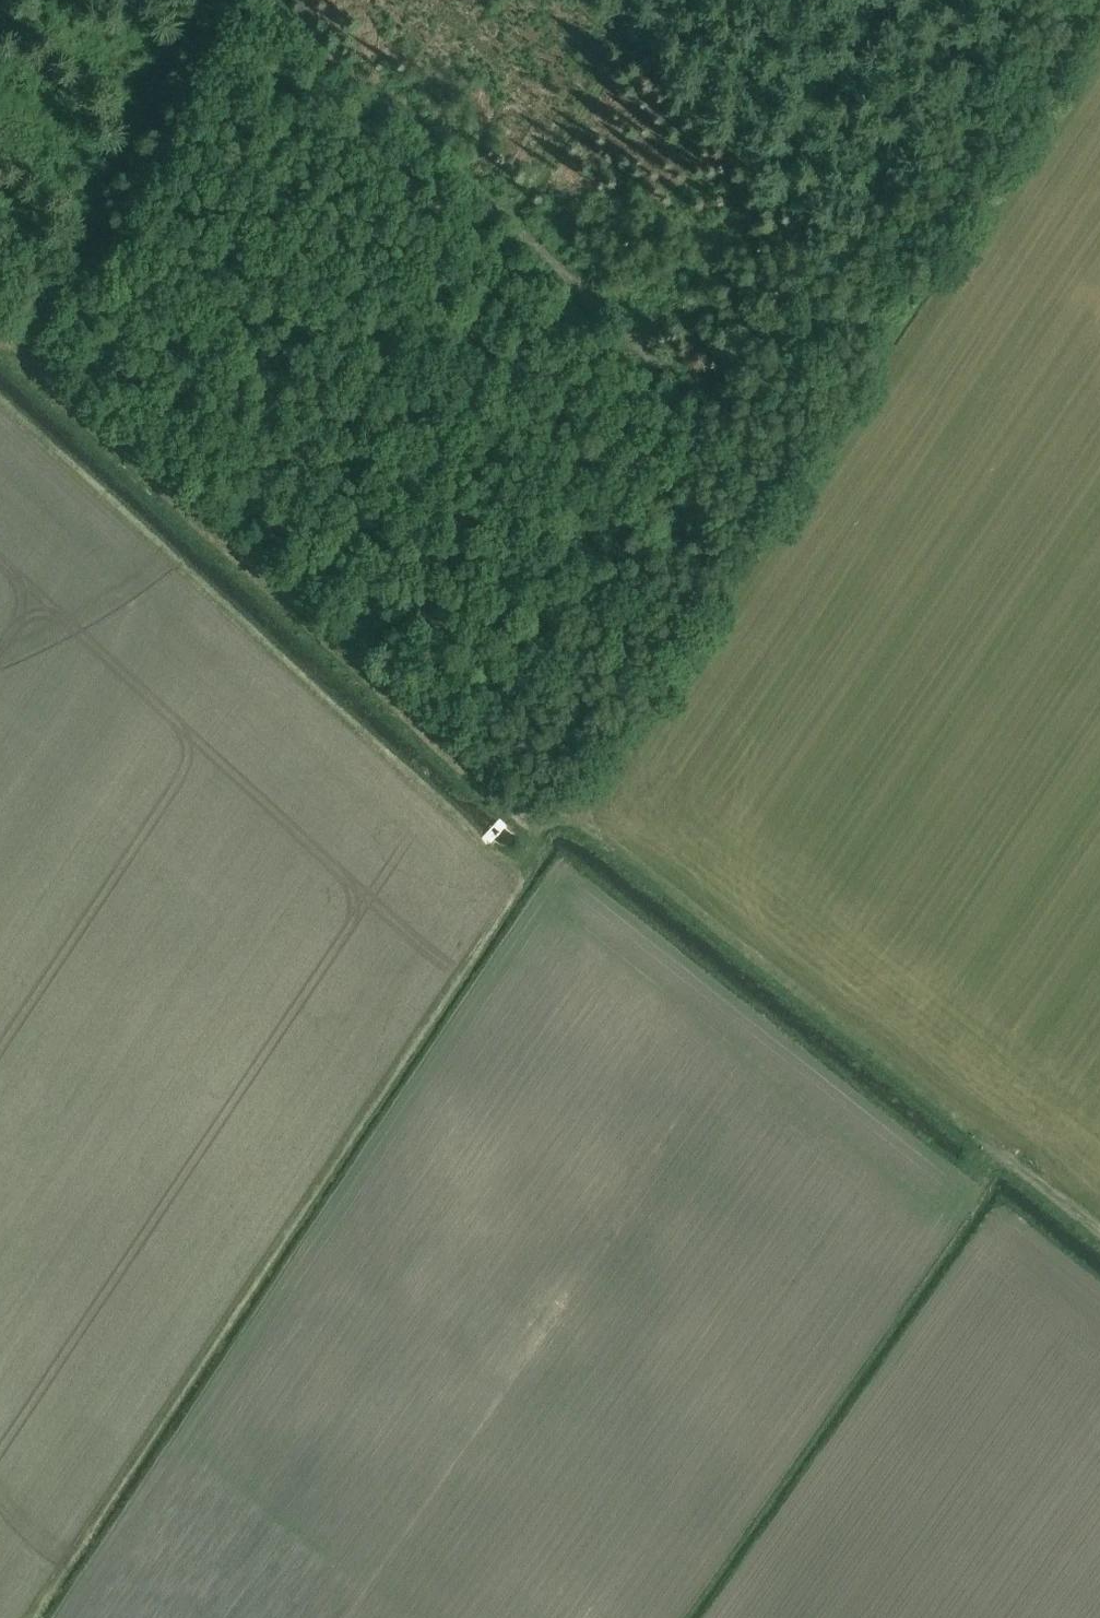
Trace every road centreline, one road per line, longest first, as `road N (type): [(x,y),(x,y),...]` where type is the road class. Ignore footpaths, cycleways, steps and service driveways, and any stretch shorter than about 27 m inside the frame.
road 1 (track): [(0,347),(488,793),(511,808),(562,814),(1099,1230)]

